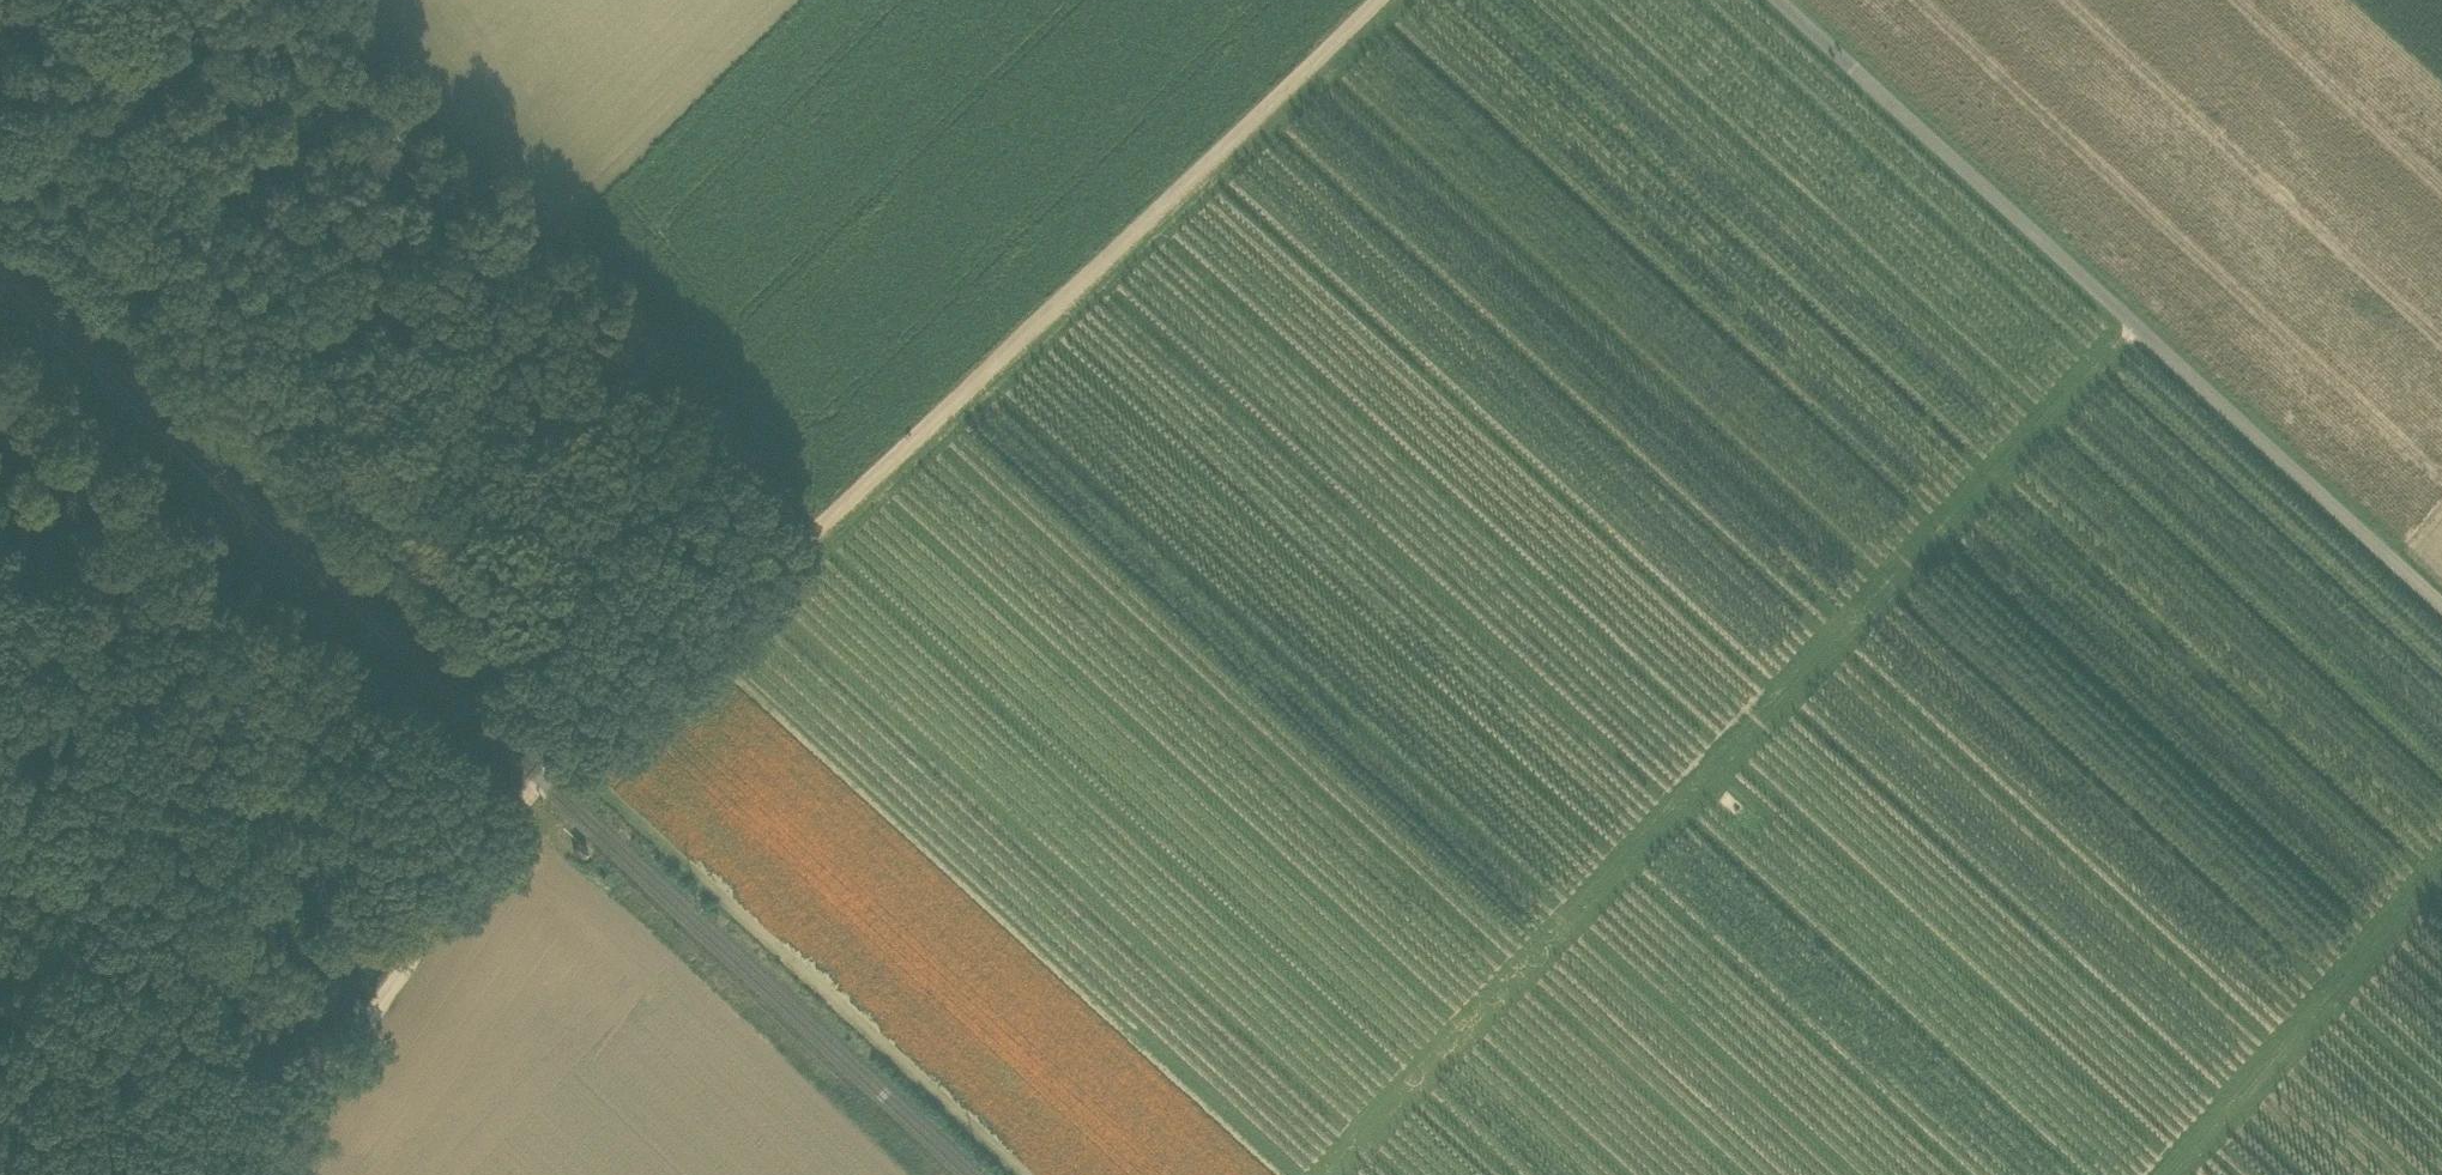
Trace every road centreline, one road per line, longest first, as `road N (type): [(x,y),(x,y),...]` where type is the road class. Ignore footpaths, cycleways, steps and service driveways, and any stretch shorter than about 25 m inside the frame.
road 1 (track): [(253,1174),(540,779),(1374,0)]
road 2 (track): [(1779,0),(2441,607)]

